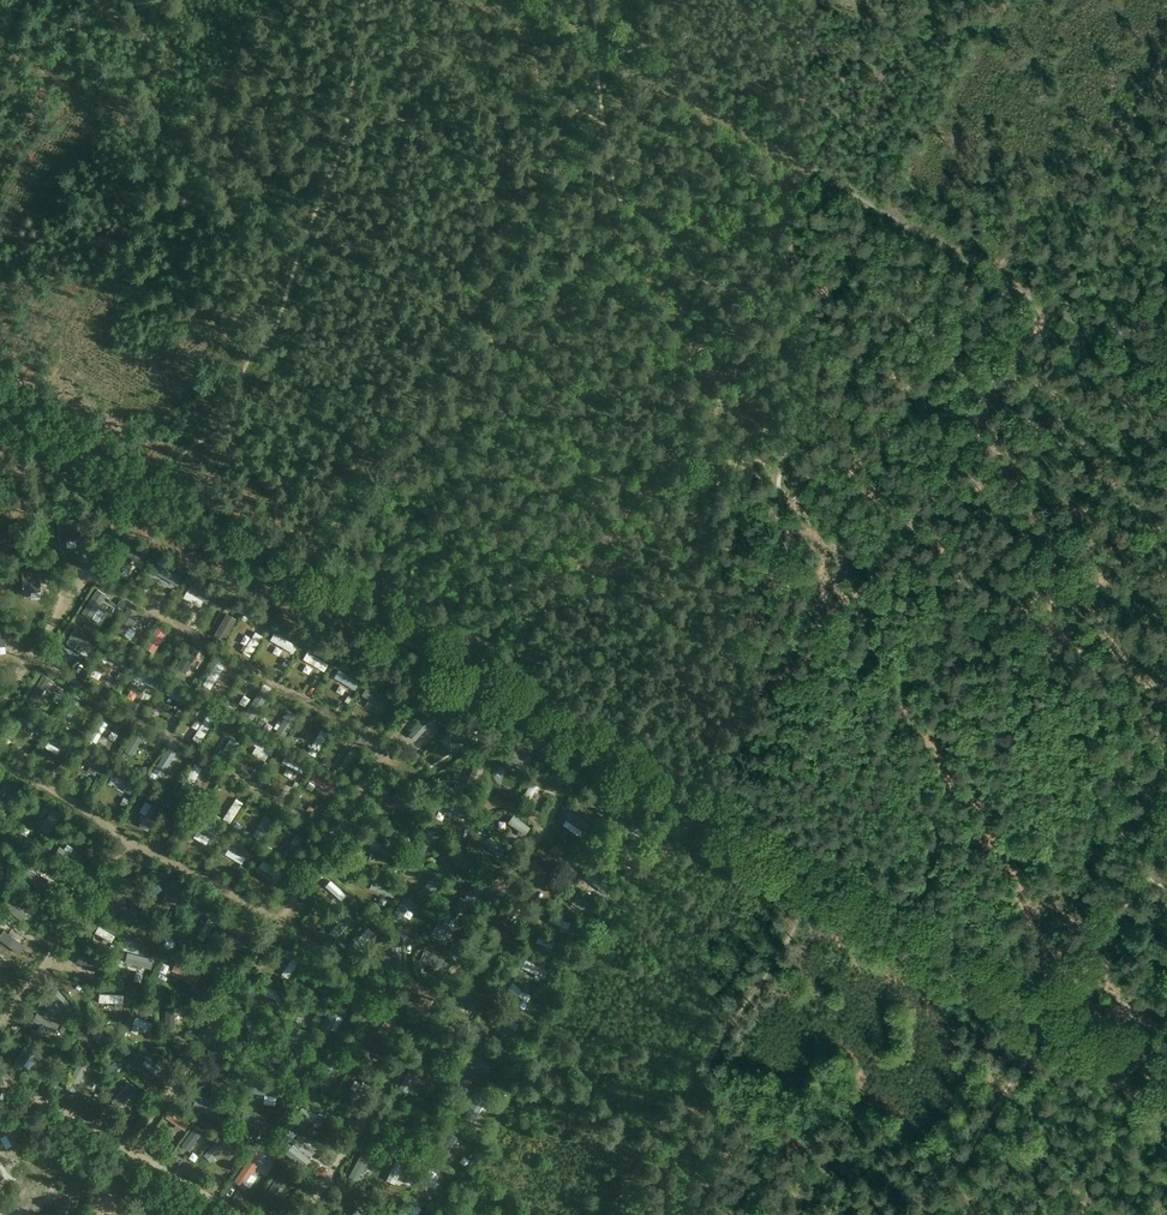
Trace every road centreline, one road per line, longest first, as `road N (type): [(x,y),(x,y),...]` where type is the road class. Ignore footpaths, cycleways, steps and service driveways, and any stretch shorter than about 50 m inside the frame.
road 1 (track): [(1166,1086),(0,401)]
road 2 (track): [(888,573),(778,727),(776,749),(807,827),(817,881),(616,1214)]
road 3 (track): [(1166,374),(531,0)]
road 4 (track): [(1166,732),(781,512)]
road 5 (track): [(301,225),(0,42)]

